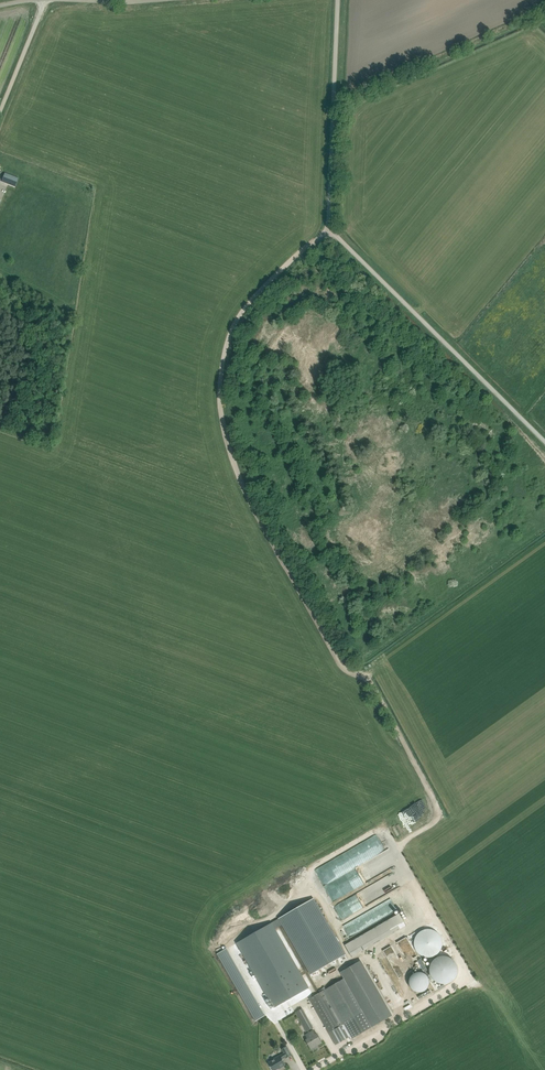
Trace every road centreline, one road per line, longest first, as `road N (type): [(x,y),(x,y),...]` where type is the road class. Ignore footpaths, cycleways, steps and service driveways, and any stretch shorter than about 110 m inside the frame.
road 1 (track): [(436,805),(369,680),(347,671),(230,455),(219,389),(234,322),(330,225)]
road 2 (unclassified): [(544,442),(330,225),(338,0)]
road 3 (unclassified): [(313,1069),(469,979)]
road 4 (unclassified): [(0,117),(45,0)]

